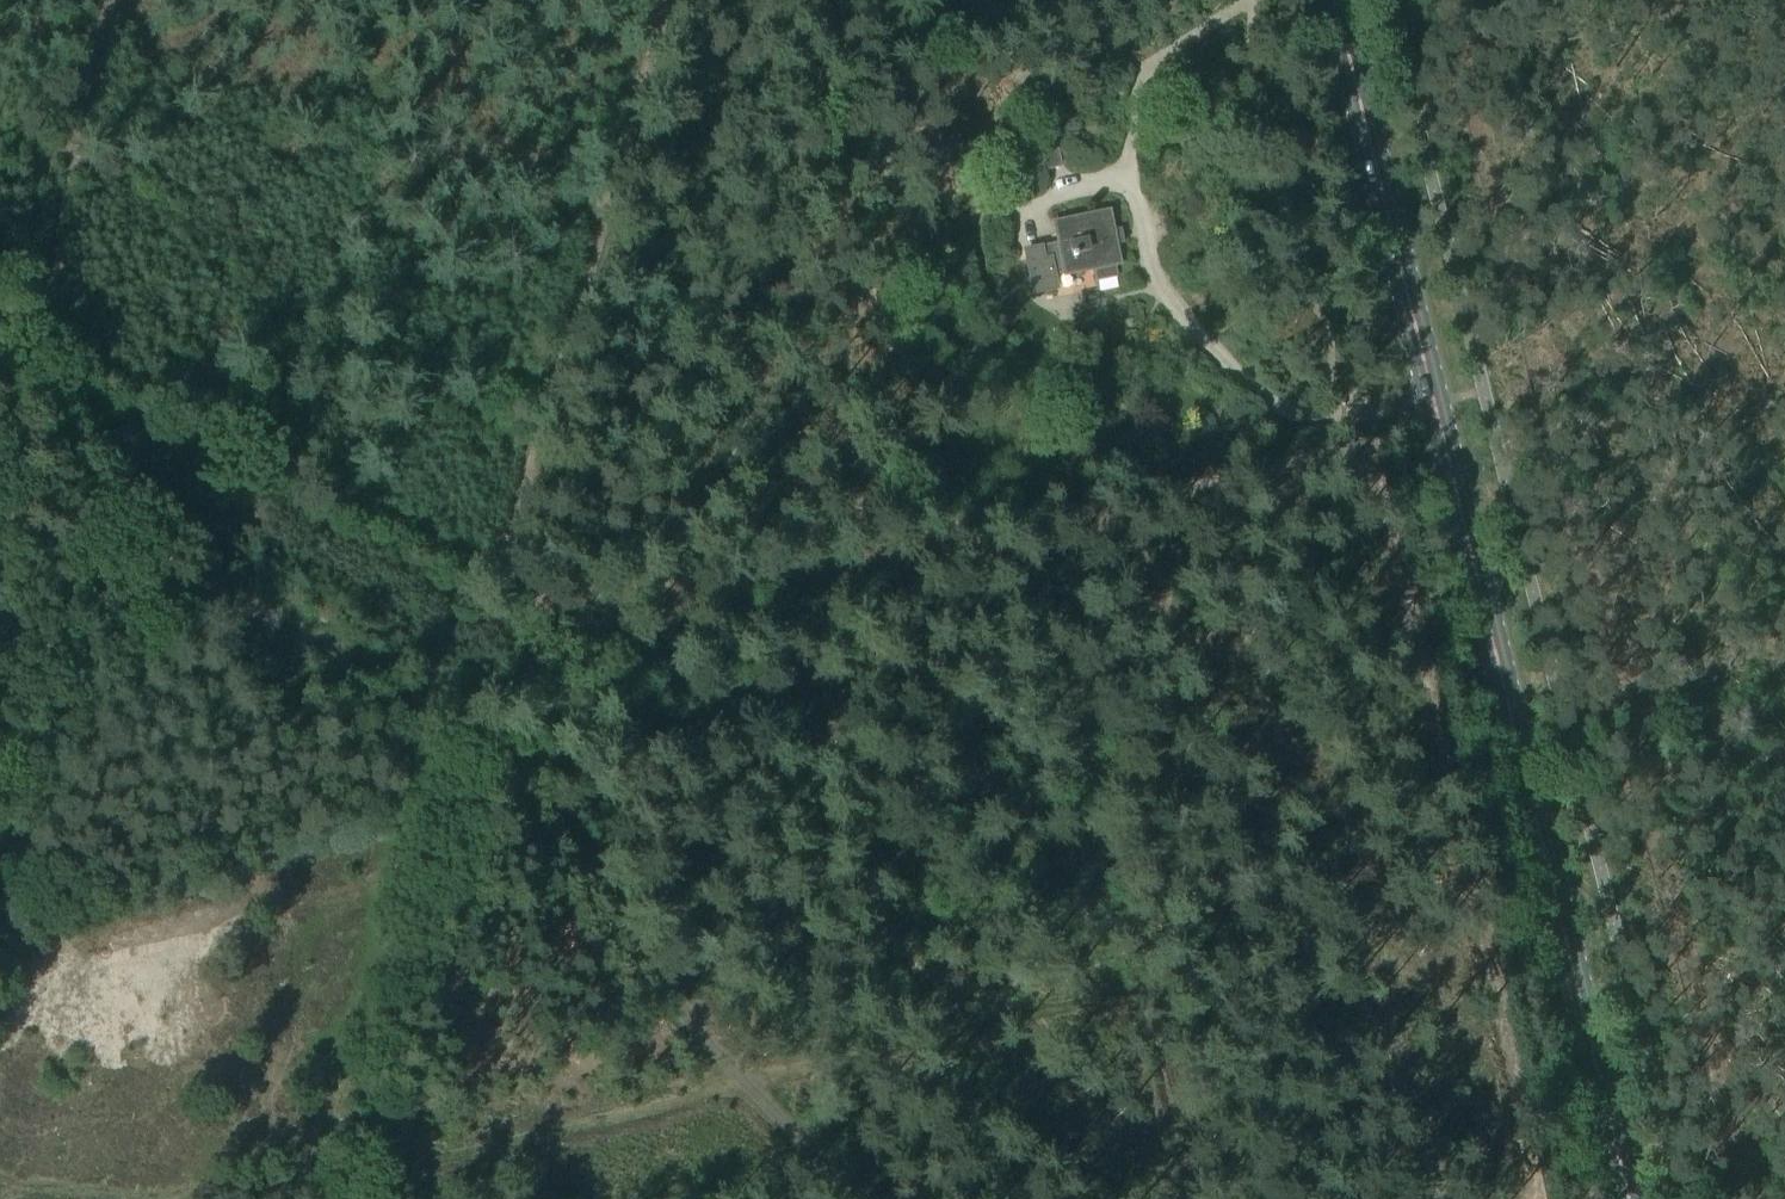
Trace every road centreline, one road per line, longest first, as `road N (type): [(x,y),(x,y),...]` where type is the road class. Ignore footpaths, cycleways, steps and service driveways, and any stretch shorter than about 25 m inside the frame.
road 1 (primary): [(1627,1198),(1330,0)]
road 2 (track): [(660,0),(511,519),(473,559),(0,323)]

